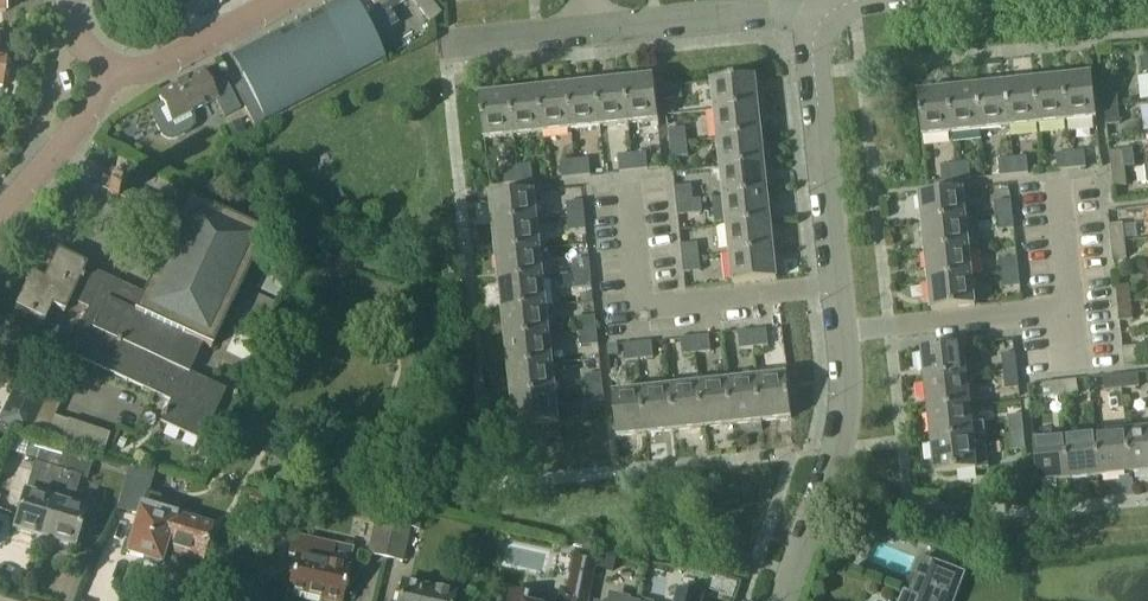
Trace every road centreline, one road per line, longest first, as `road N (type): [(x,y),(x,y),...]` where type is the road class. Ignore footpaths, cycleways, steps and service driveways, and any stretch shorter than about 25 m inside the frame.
road 1 (residential): [(788,600),(844,406),(812,40),(823,18)]
road 2 (residential): [(587,32),(770,13),(823,18)]
road 3 (residential): [(0,219),(116,76)]
road 4 (residential): [(116,76),(163,63),(279,0)]
road 5 (residential): [(444,48),(587,32)]

